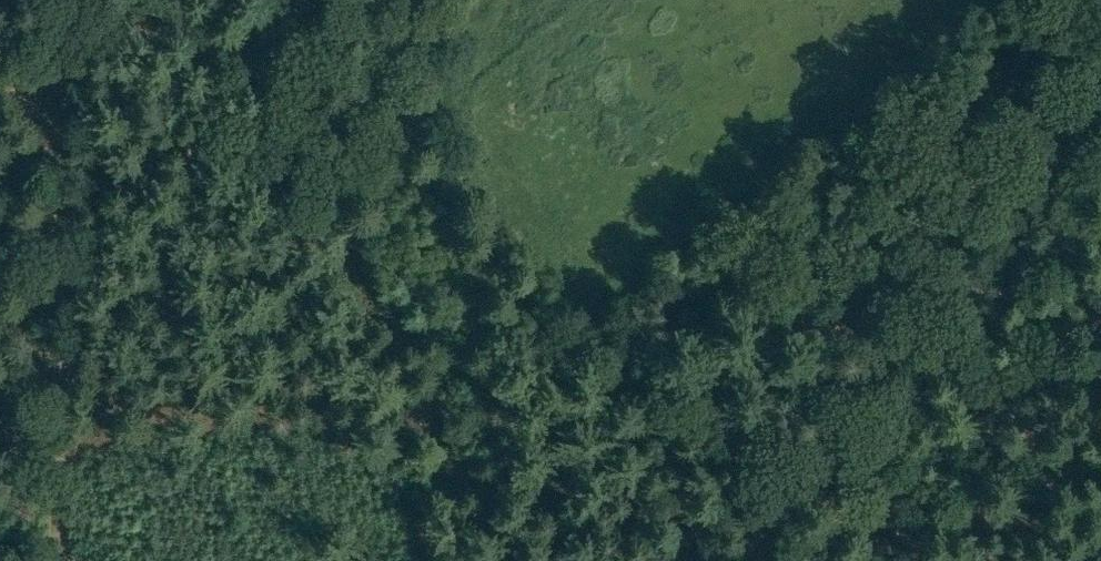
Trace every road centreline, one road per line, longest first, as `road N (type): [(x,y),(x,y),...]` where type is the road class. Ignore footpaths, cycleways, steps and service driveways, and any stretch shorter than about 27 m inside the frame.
road 1 (track): [(128,145),(760,497)]
road 2 (track): [(1100,60),(1038,106),(818,426),(715,560)]
road 3 (track): [(55,103),(53,560)]

